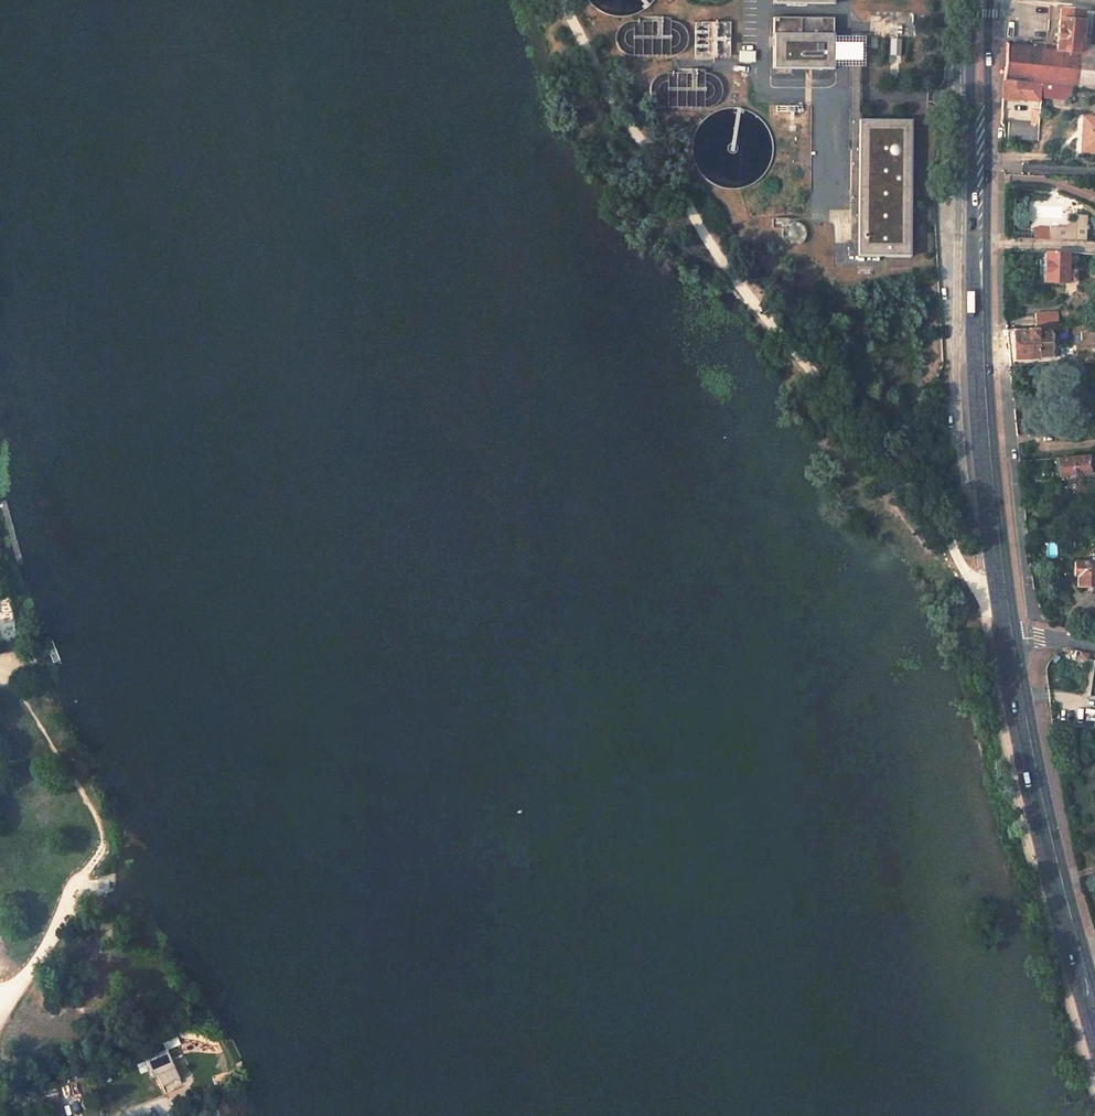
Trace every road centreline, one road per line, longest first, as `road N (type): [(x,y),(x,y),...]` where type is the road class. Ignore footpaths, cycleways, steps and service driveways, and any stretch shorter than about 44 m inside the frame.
road 1 (primary): [(1094,1013),(1029,750),(1011,631)]
road 2 (primary): [(1011,631),(987,437),(982,301)]
road 3 (primary): [(970,0),(973,245),(982,301)]
road 4 (primary): [(982,301),(989,0)]

